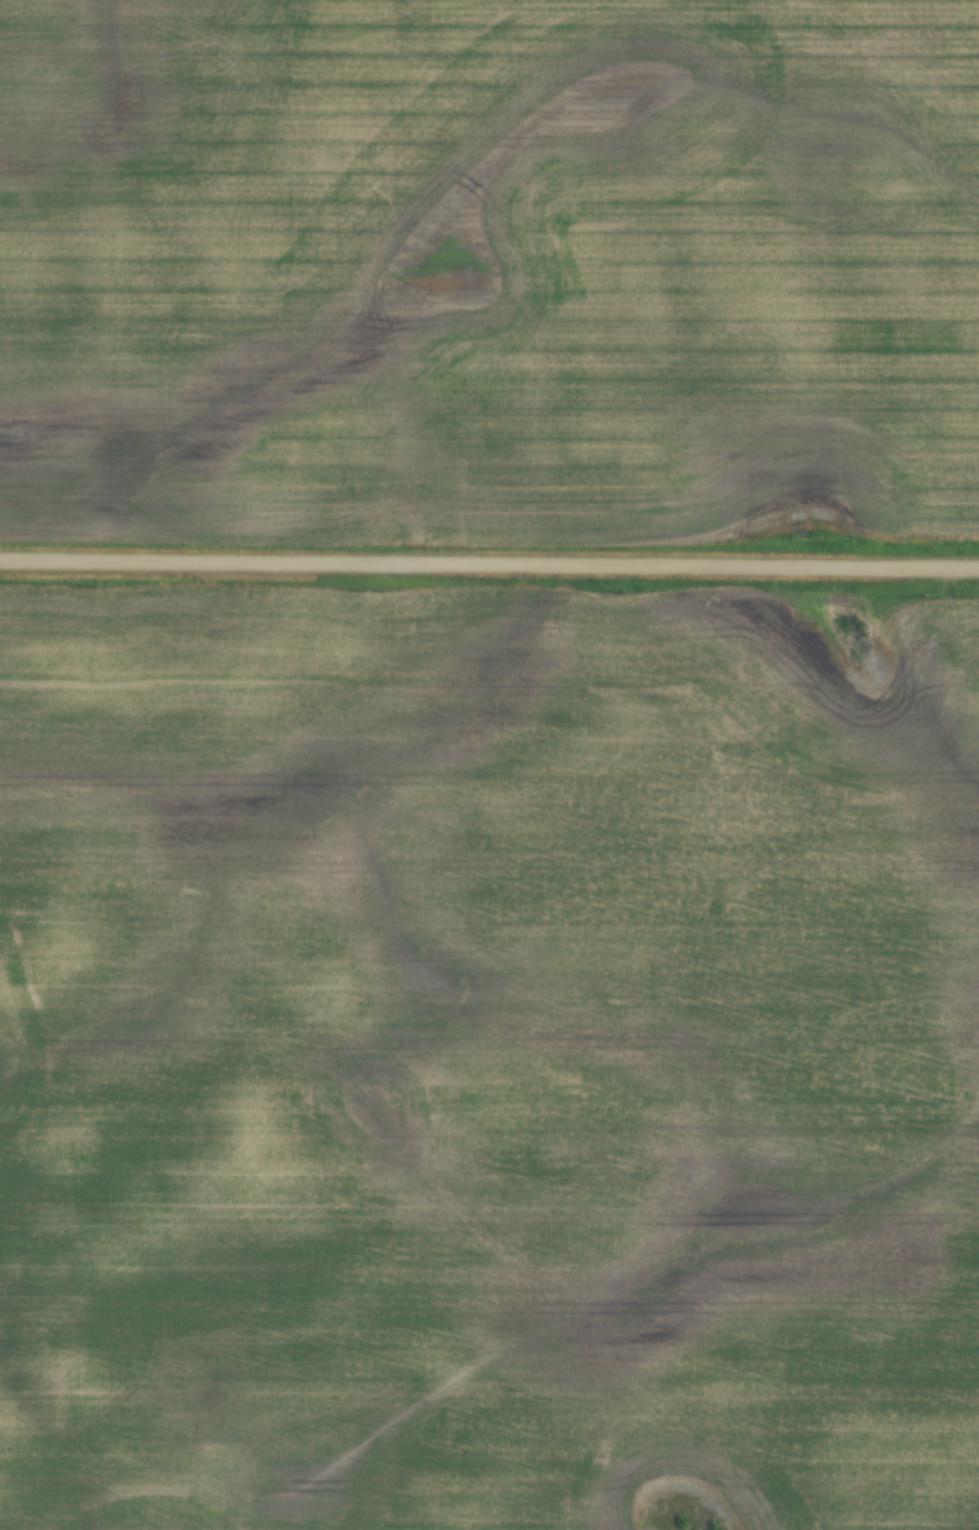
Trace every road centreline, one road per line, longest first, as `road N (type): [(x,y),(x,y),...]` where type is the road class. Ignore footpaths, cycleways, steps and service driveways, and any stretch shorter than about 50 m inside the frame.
road 1 (residential): [(978,571),(0,563)]

